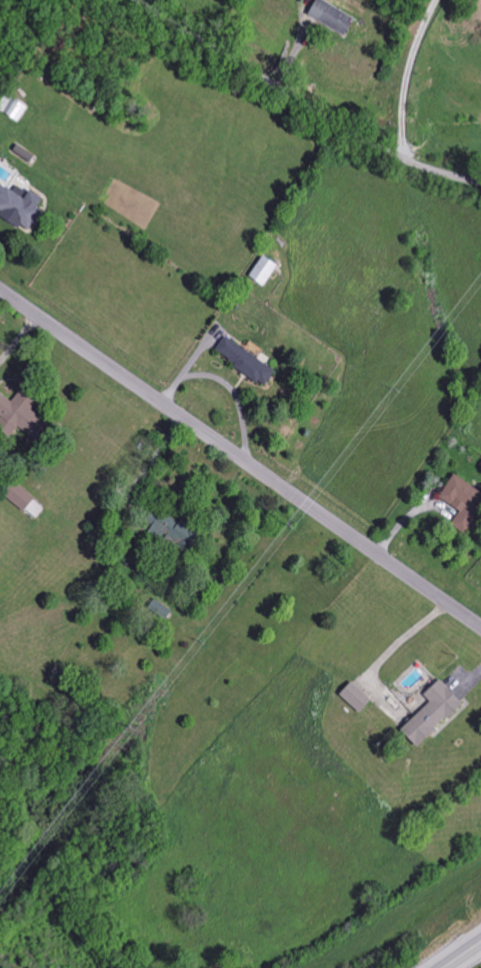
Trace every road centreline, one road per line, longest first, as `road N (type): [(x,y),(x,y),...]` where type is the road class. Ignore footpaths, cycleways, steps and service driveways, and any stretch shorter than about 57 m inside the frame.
road 1 (residential): [(480,629),(0,291)]
road 2 (residential): [(480,185),(380,150),(137,0)]

